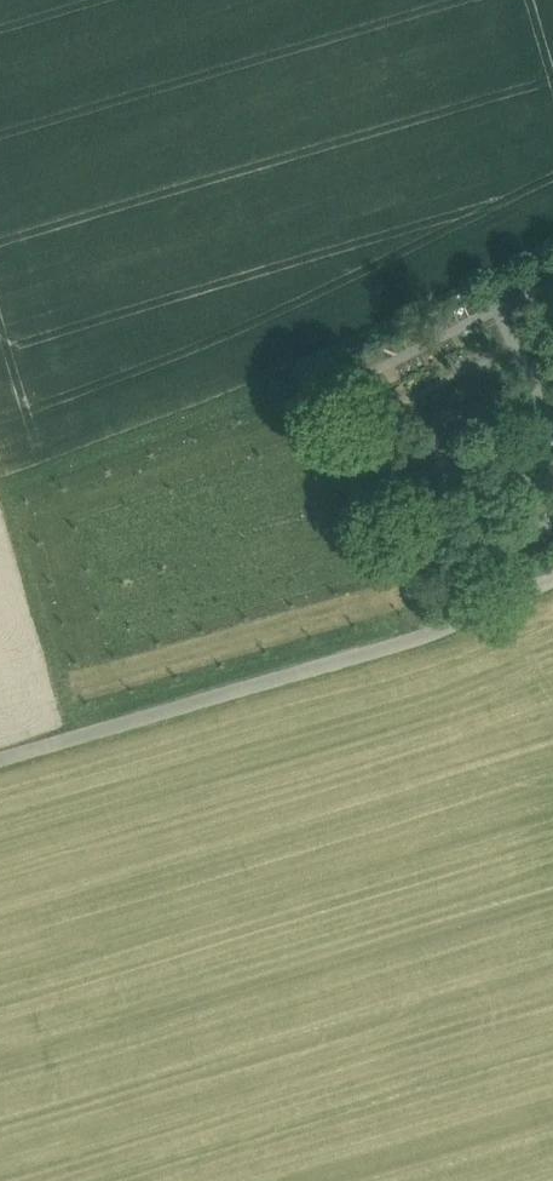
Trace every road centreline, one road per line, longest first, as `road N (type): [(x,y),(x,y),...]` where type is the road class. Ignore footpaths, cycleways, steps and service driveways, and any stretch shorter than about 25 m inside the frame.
road 1 (unclassified): [(552,577),(415,631),(0,757)]

